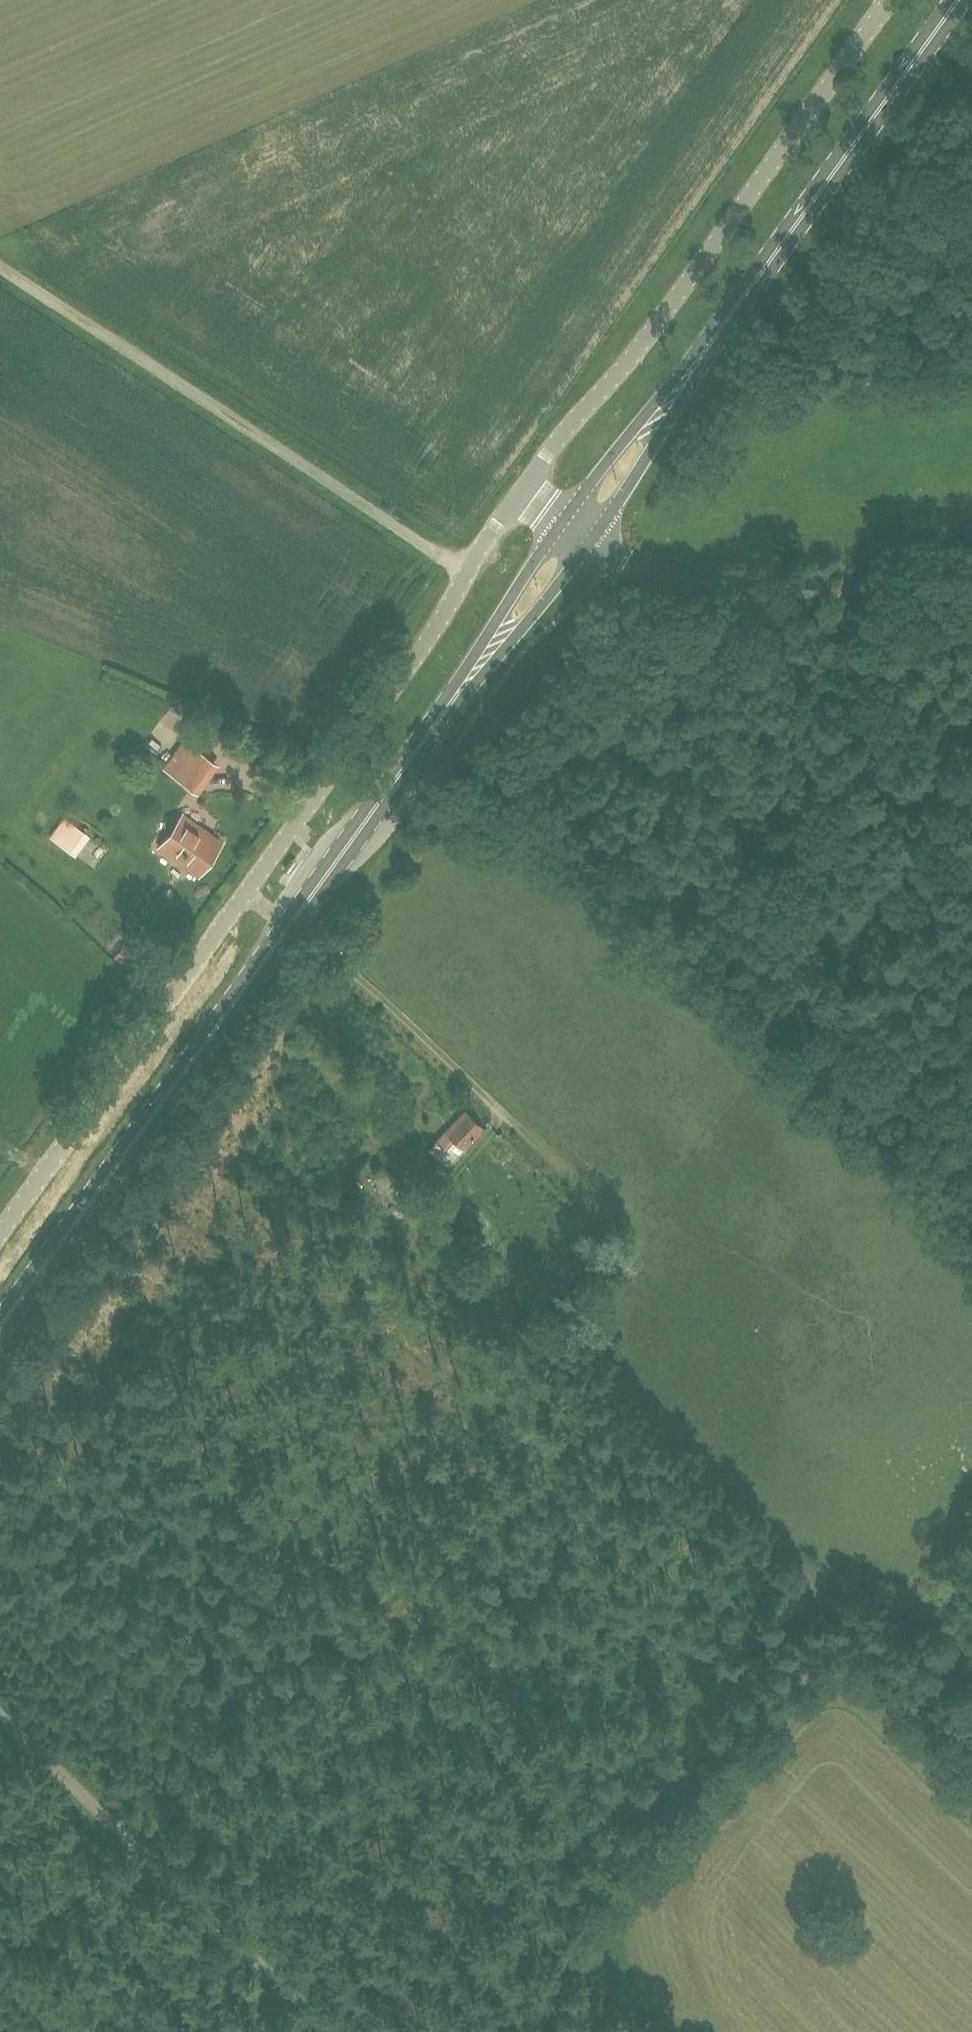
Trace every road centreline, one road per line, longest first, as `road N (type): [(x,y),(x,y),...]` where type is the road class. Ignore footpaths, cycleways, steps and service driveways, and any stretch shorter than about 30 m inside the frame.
road 1 (track): [(295,931),(343,951),(619,1220),(609,1359),(615,1394),(834,1599),(966,1640),(971,1655)]
road 2 (primary): [(586,534),(968,0)]
road 3 (unclassified): [(537,495),(893,0)]
road 4 (unclassified): [(244,899),(537,495)]
road 5 (primary): [(0,1333),(295,931)]
road 6 (primary): [(295,931),(586,534)]
road 7 (track): [(331,2031),(0,1711)]
road 8 (track): [(374,511),(0,263)]
road 9 (unclassified): [(0,1232),(244,899)]
road 10 (unclassified): [(586,534),(680,590),(971,580)]

